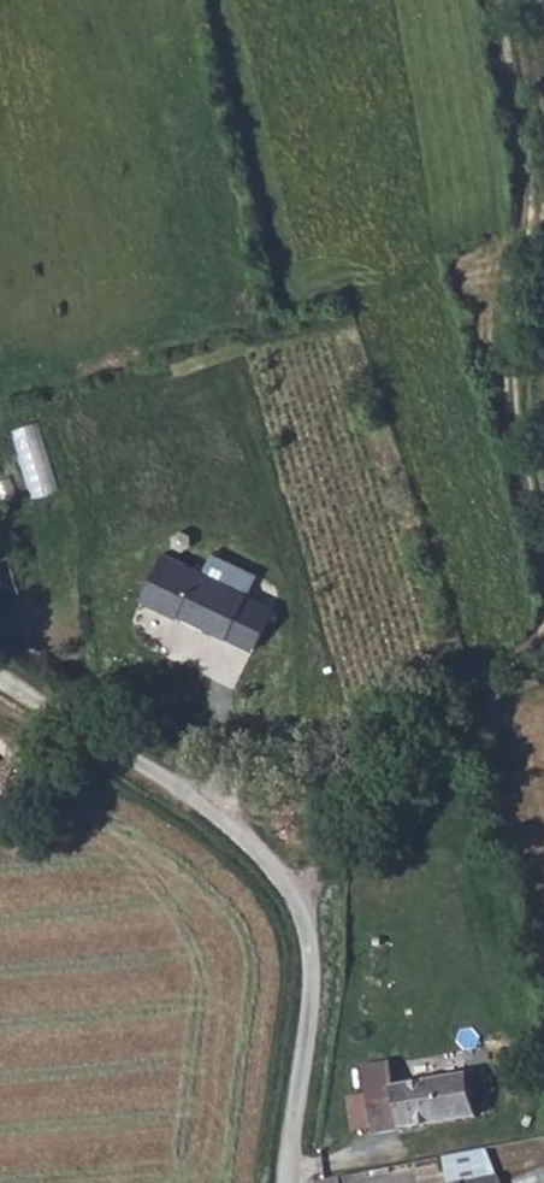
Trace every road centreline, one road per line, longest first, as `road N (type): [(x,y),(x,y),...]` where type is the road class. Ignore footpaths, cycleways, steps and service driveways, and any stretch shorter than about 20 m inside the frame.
road 1 (unclassified): [(0,686),(227,810),(280,861),(303,906),(318,970),(294,1182)]

